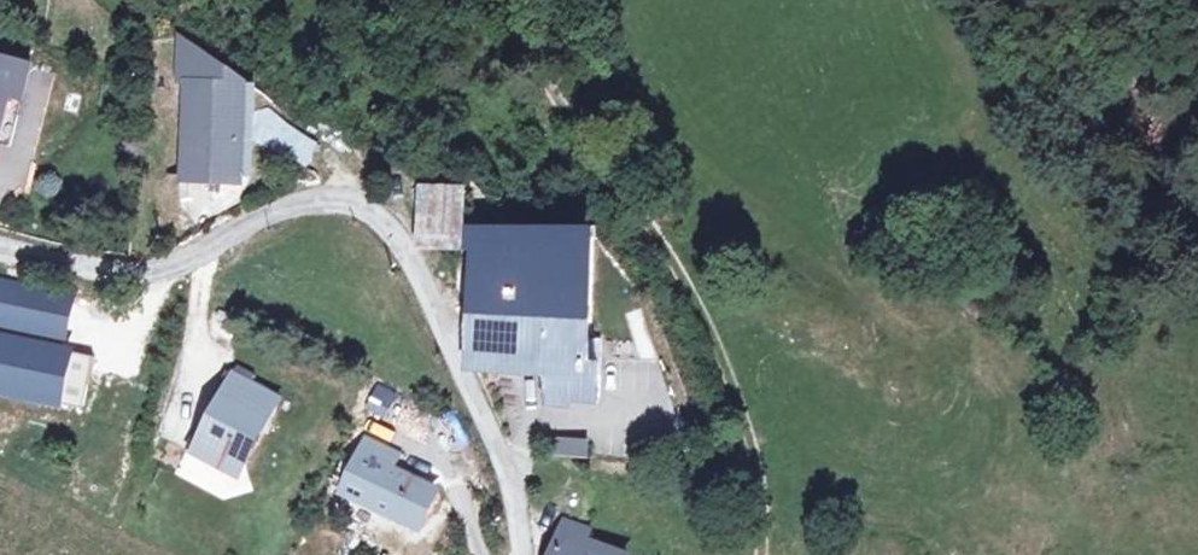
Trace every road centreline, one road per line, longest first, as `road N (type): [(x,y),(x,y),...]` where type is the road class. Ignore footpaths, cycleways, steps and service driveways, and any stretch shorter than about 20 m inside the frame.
road 1 (unclassified): [(0,252),(78,270),(157,270),(268,212),(306,201),(356,207),(401,250),(506,480),(519,554)]
road 2 (track): [(762,554),(755,464),(697,302),(515,31),(505,0)]

